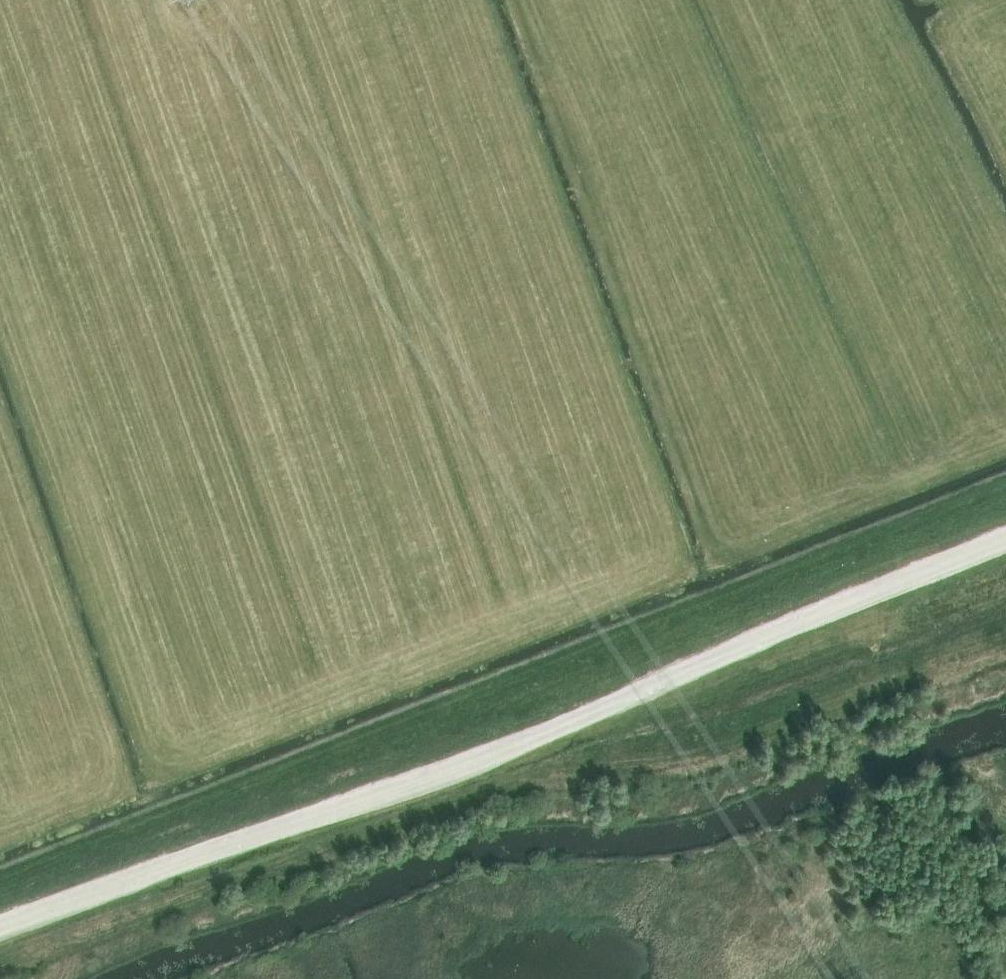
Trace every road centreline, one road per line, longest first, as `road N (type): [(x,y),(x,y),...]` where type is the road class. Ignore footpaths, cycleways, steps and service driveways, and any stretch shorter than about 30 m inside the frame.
road 1 (track): [(759,641),(570,726),(0,926)]
road 2 (track): [(759,641),(1005,540)]

